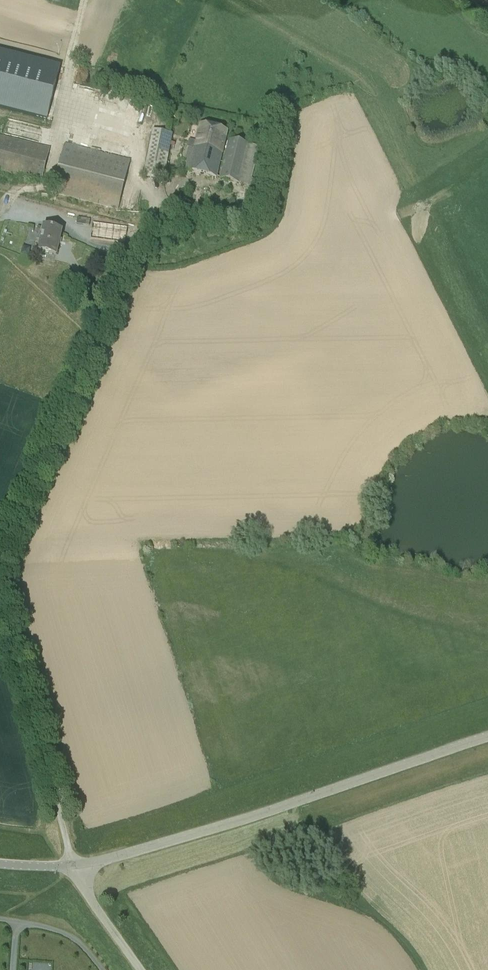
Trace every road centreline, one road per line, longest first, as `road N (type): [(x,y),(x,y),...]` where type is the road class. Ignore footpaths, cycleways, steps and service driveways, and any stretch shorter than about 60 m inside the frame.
road 1 (track): [(231,0),(370,84),(392,115),(487,327)]
road 2 (unclassified): [(487,738),(75,868)]
road 3 (unclassified): [(141,969),(75,868)]

